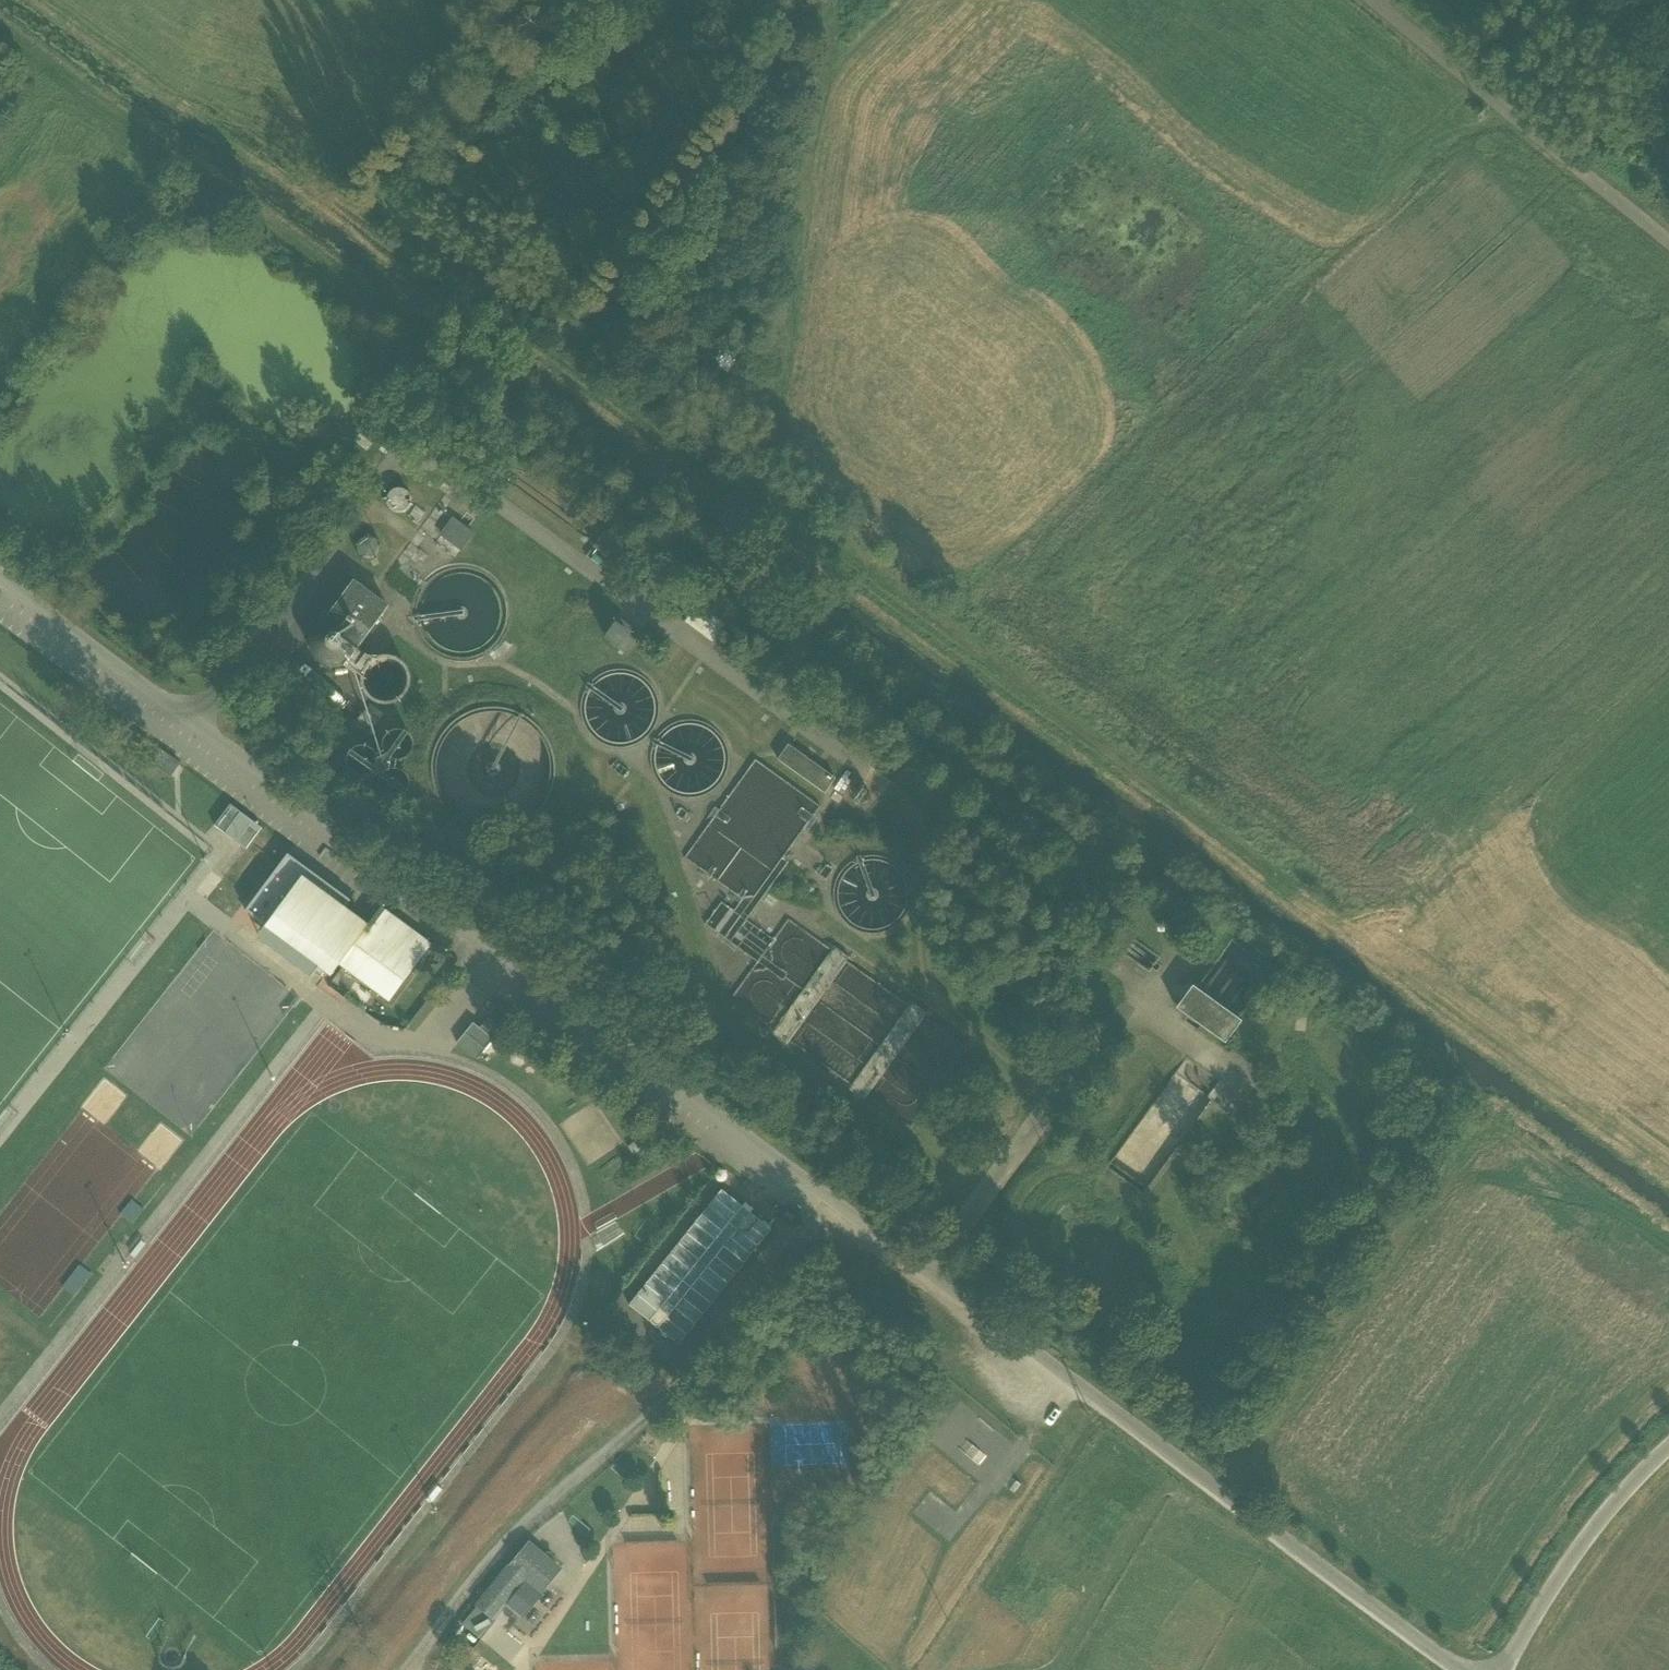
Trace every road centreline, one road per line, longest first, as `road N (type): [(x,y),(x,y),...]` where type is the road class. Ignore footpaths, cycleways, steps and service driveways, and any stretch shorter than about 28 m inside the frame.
road 1 (unclassified): [(0,580),(938,1271),(1462,1669)]
road 2 (track): [(770,499),(833,0)]
road 3 (unclassified): [(1668,240),(1373,0)]
road 4 (unclassified): [(1509,1669),(1595,1530),(1668,1446)]

